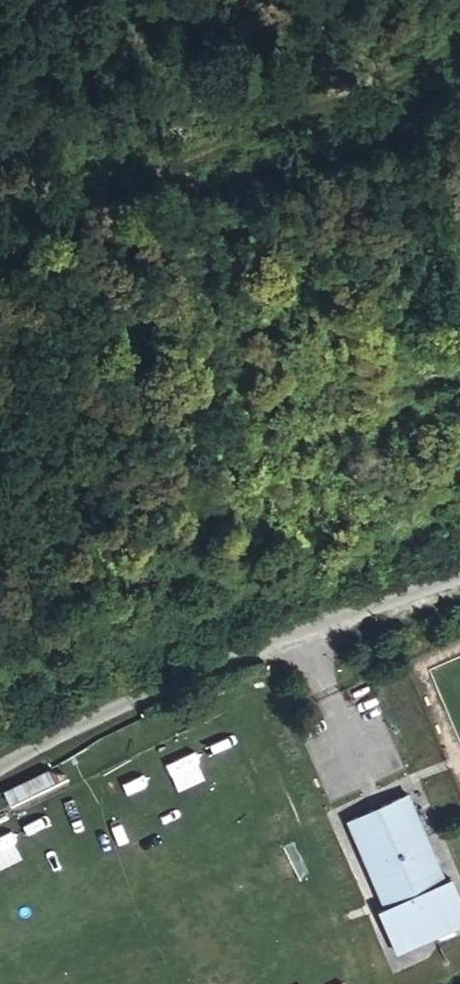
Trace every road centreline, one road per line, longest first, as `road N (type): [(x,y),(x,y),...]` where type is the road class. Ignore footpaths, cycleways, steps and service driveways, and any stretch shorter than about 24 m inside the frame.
road 1 (unclassified): [(0,768),(74,723),(459,570)]
road 2 (track): [(0,201),(101,188),(459,32)]

